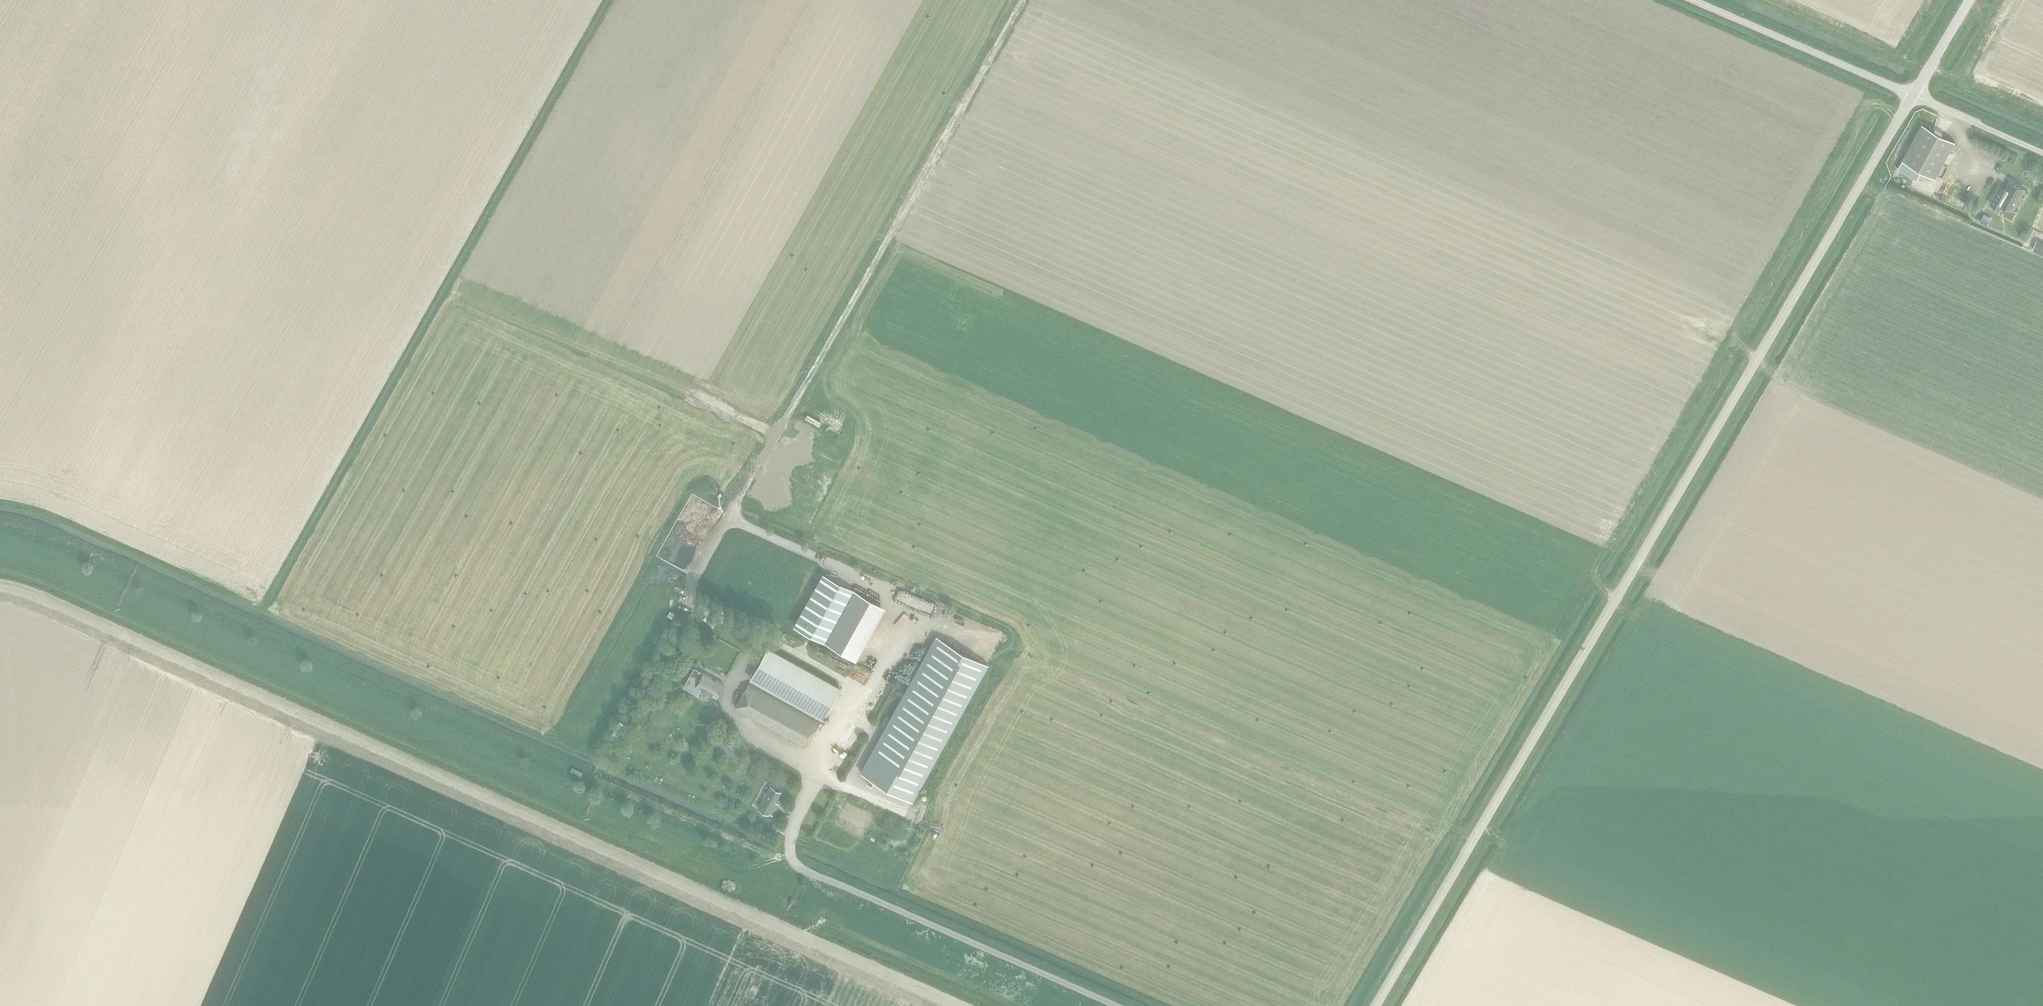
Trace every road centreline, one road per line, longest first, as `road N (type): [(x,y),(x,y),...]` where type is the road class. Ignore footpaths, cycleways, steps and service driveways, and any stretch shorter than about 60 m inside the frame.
road 1 (unclassified): [(1372,1005),(1913,95)]
road 2 (unclassified): [(1114,1005),(792,863)]
road 3 (unclassified): [(1913,95),(1688,0)]
road 4 (unclassified): [(2042,151),(1913,95)]

